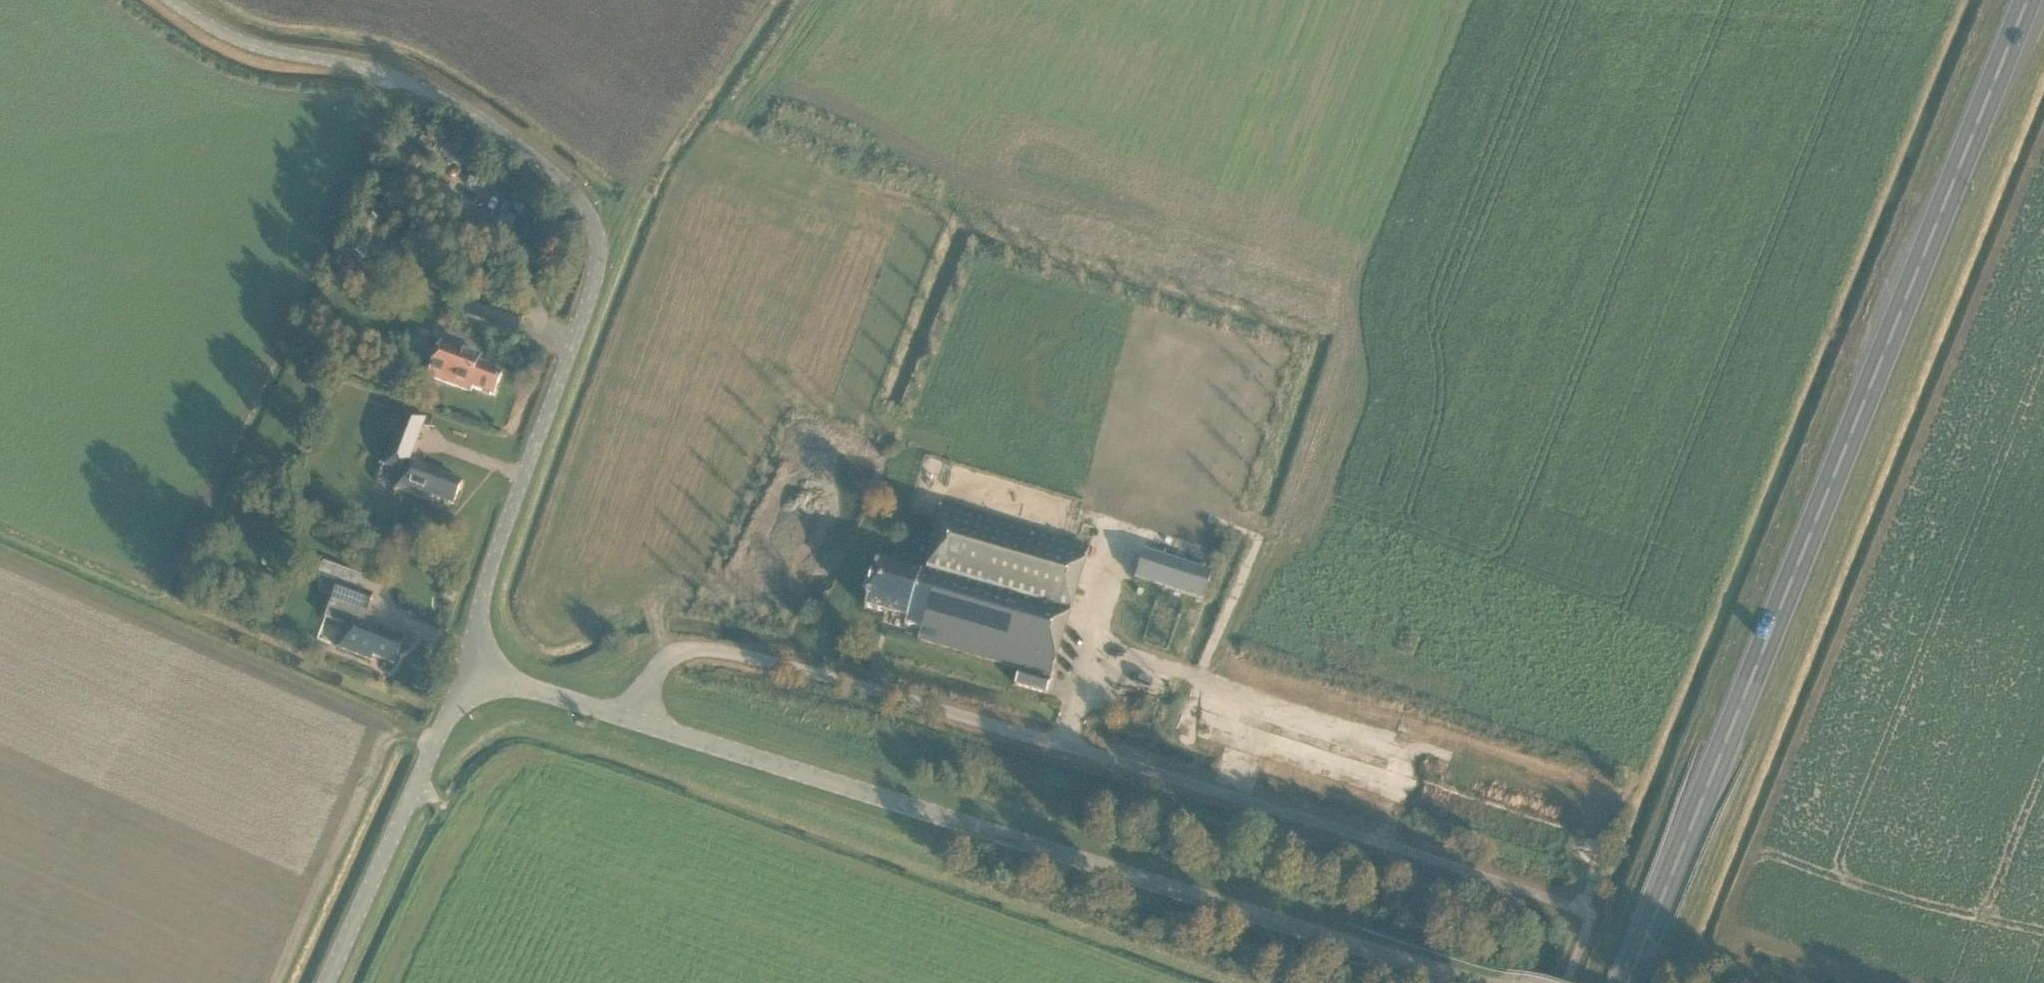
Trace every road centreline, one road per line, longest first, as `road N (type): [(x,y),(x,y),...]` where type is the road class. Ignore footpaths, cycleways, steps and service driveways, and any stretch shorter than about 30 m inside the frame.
road 1 (trunk): [(1628,982),(2024,0)]
road 2 (unclassified): [(1583,912),(1123,764),(816,675),(705,651),(658,670),(632,719)]
road 3 (unclassified): [(463,667),(599,261),(599,226),(558,160),(391,56),(260,36),(189,0)]
road 4 (tertiary): [(1466,982),(632,719)]
road 5 (tertiary): [(327,982),(463,667)]
road 6 (tertiary): [(632,719),(463,667)]

